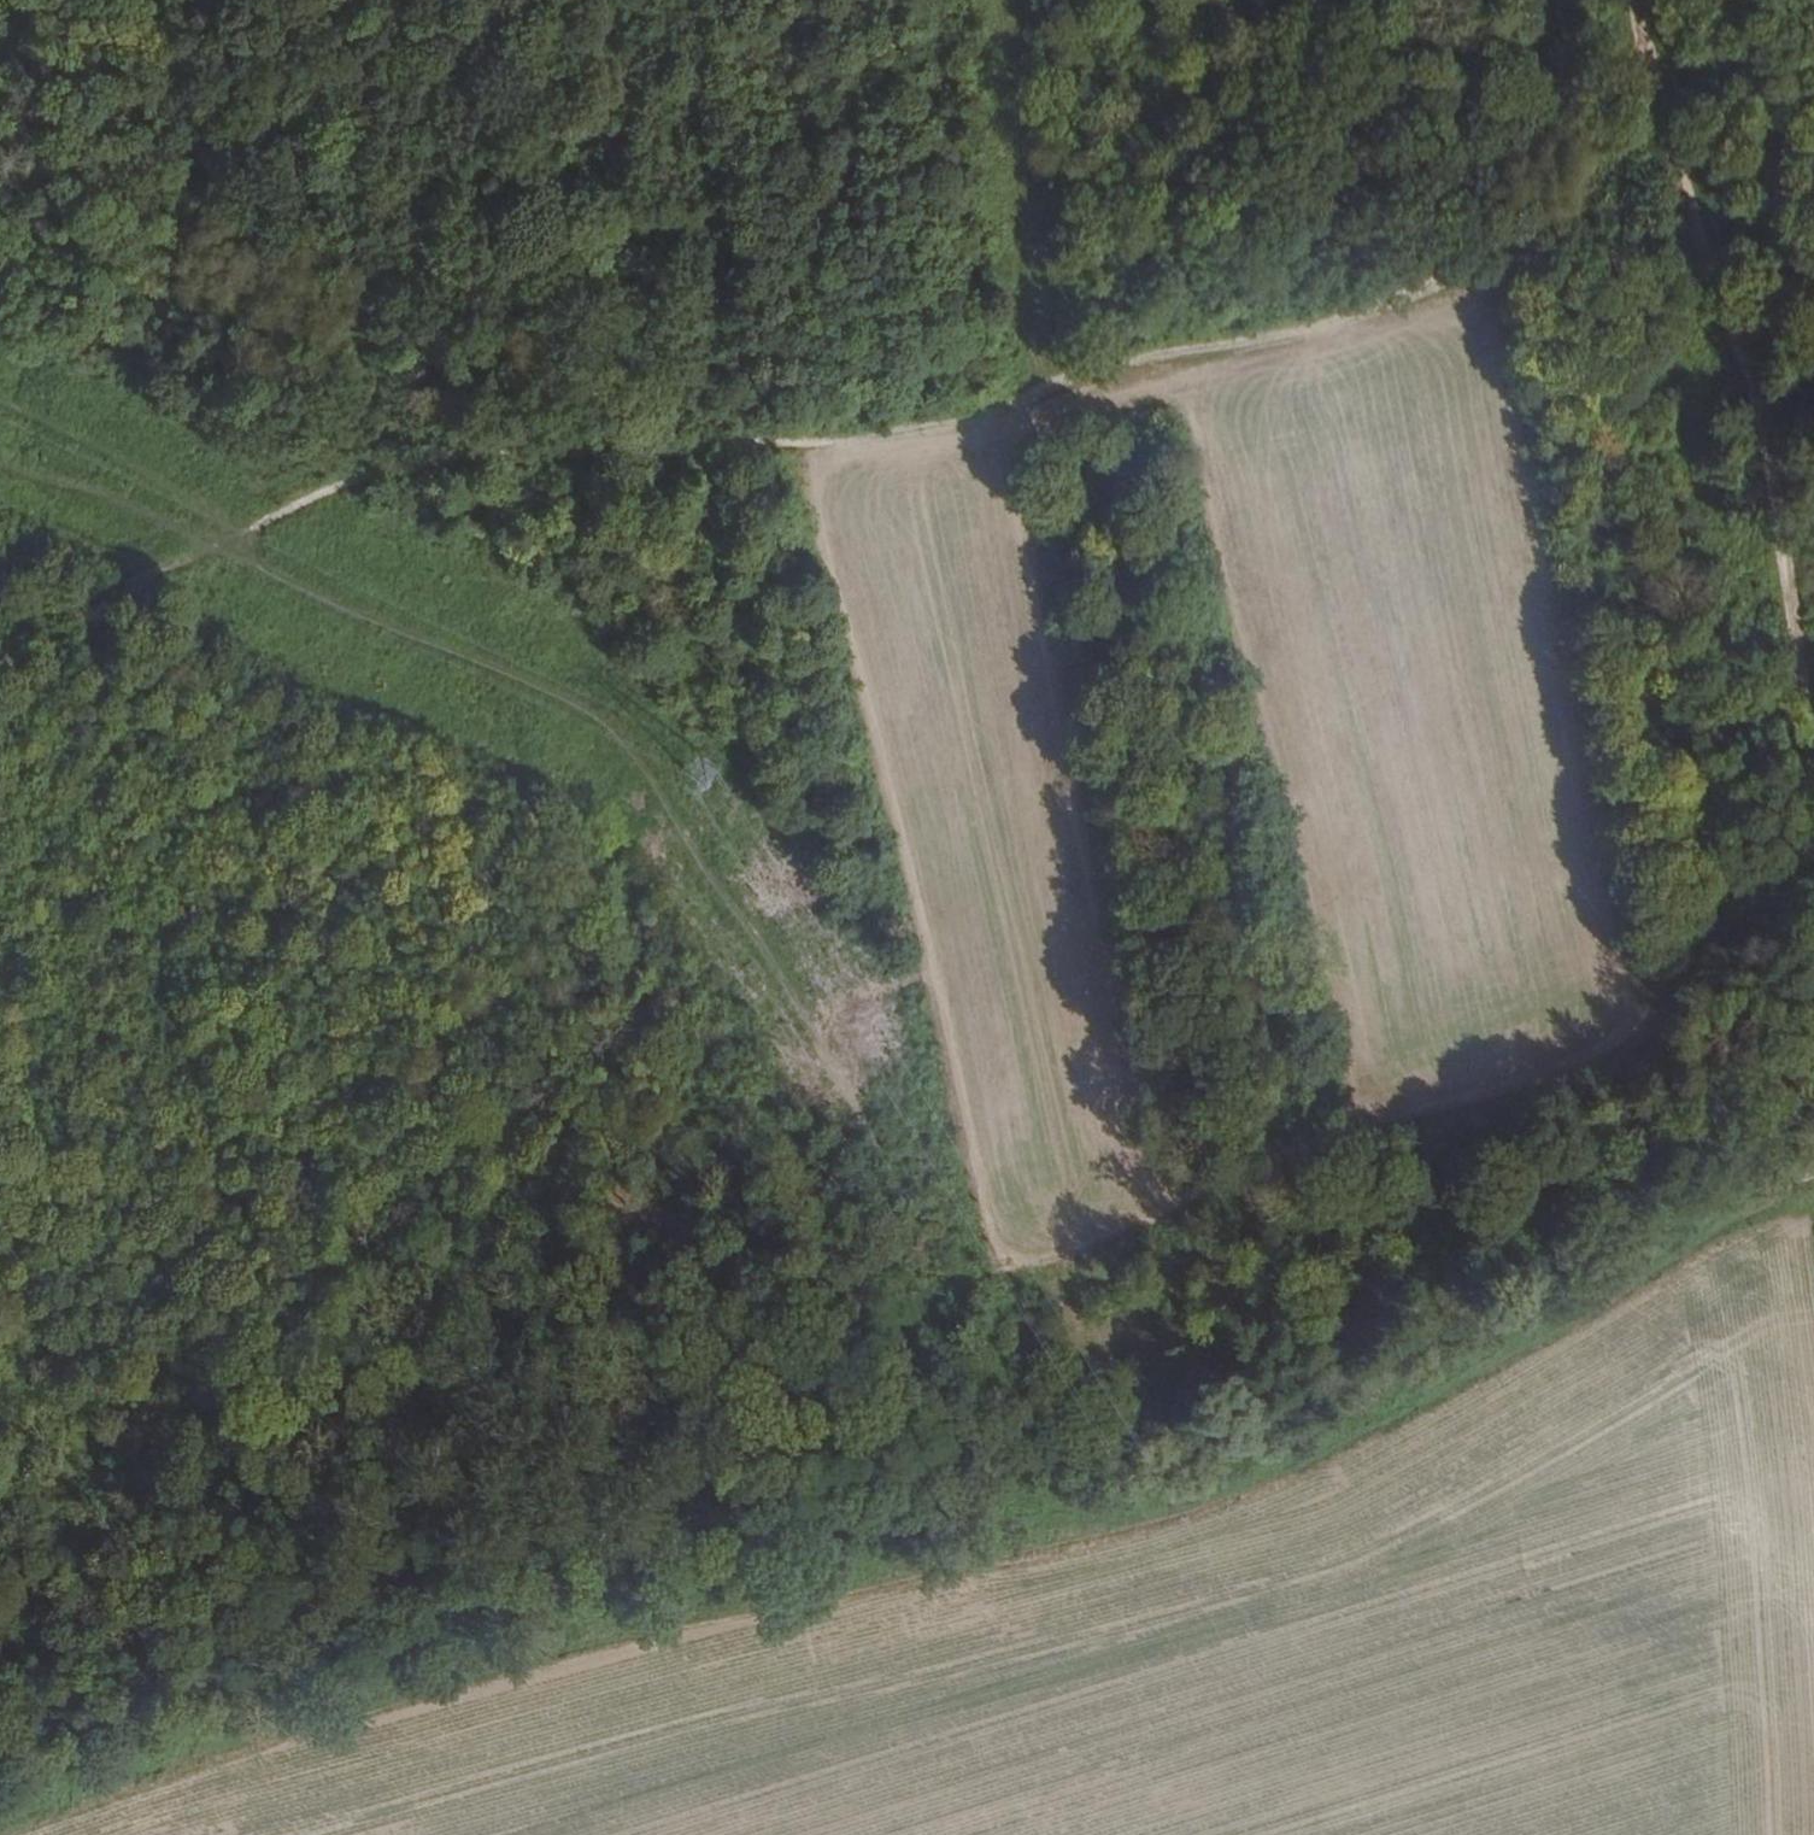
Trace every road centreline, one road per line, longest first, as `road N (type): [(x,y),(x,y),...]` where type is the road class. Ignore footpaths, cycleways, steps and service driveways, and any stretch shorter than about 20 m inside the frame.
road 1 (track): [(1707,310),(1728,337),(1754,417),(1813,841)]
road 2 (track): [(1652,1019),(1710,930),(1758,880),(1813,852)]

